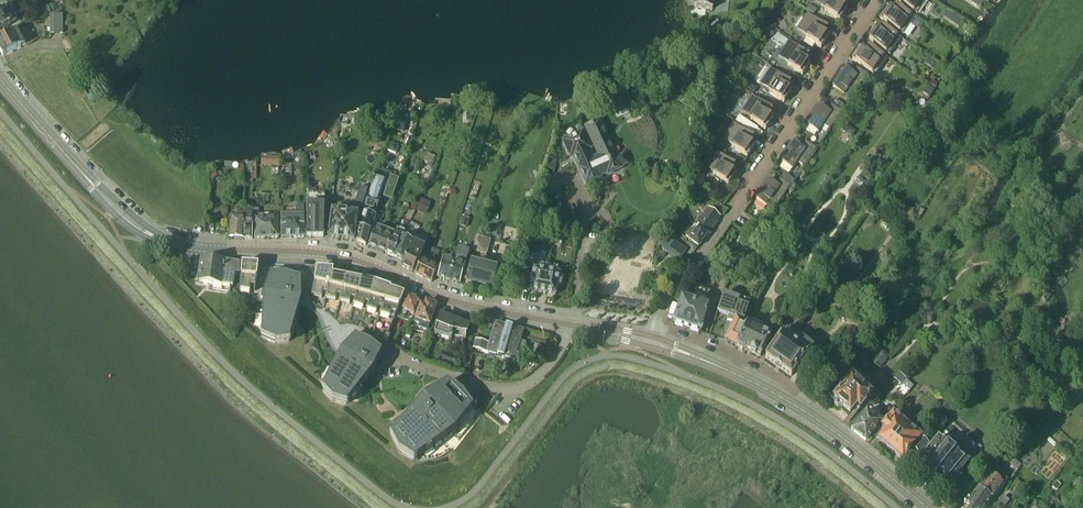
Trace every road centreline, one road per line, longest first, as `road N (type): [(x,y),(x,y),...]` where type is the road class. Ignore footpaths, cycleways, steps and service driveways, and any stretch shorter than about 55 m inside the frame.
road 1 (tertiary): [(570,323),(436,294),(344,255),(204,247),(154,236),(116,208),(0,76)]
road 2 (residential): [(649,341),(658,315),(876,0)]
road 3 (tertiary): [(928,507),(810,415),(723,367),(649,341)]
road 4 (residential): [(384,351),(483,387),(514,388),(553,359),(570,323)]

